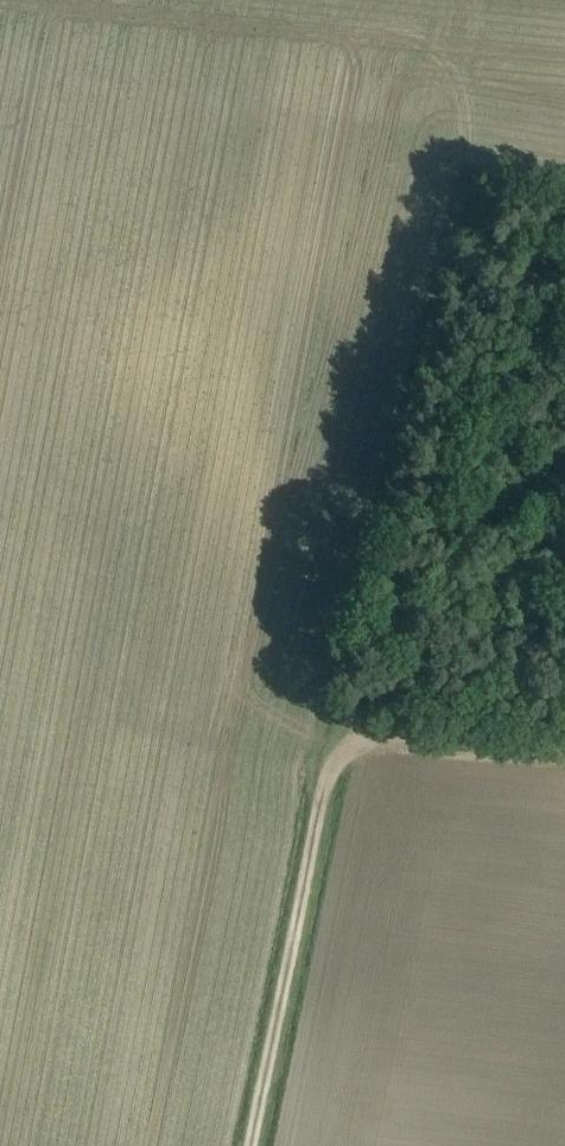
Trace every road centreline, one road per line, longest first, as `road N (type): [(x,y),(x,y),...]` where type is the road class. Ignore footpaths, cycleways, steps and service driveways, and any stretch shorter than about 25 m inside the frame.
road 1 (track): [(253,1145),(338,740),(381,728),(564,747)]

